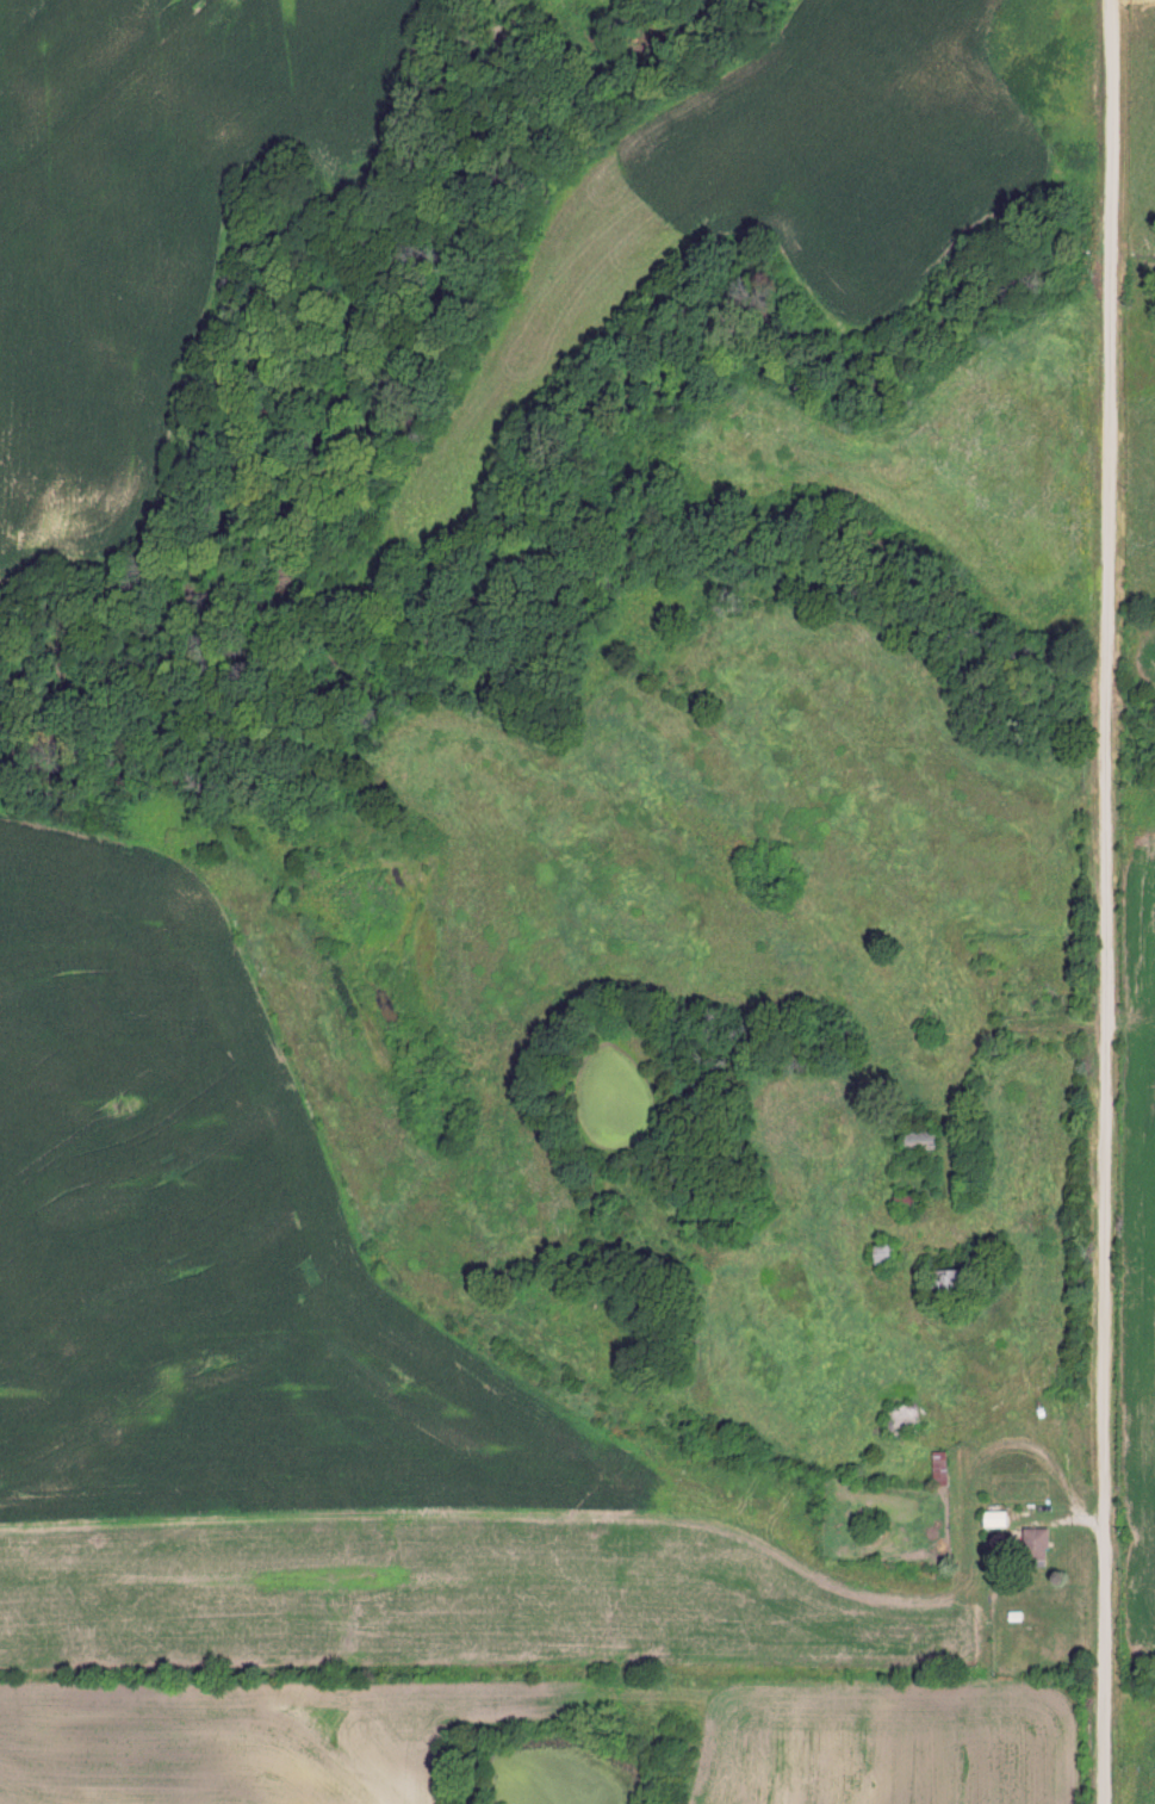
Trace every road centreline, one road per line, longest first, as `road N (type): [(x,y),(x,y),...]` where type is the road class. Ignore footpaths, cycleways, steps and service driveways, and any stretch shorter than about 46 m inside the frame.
road 1 (residential): [(1104,1803),(1108,0)]

